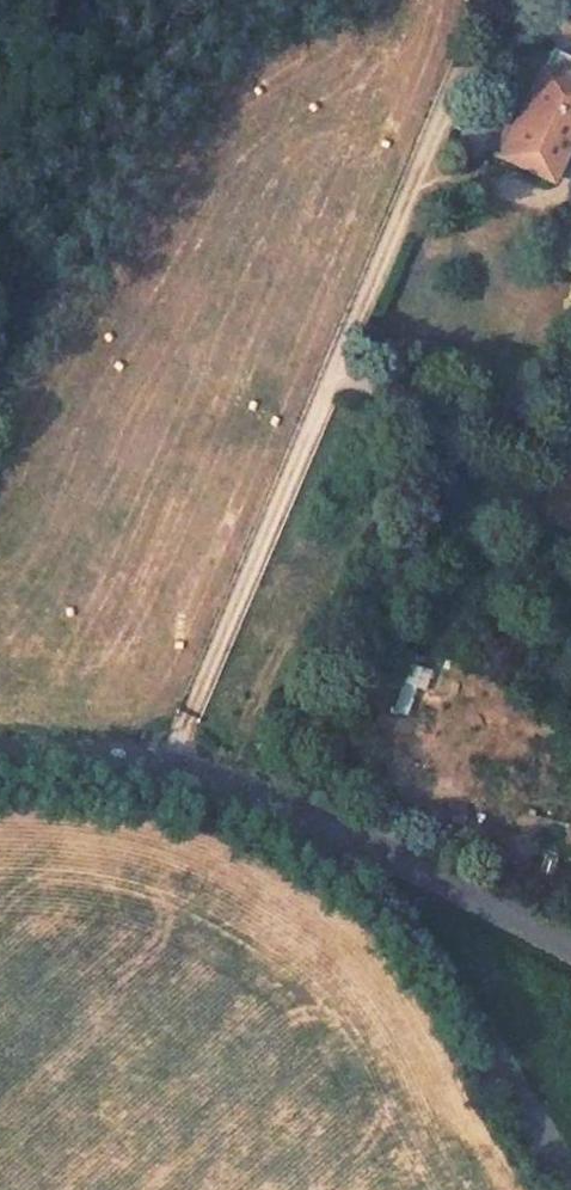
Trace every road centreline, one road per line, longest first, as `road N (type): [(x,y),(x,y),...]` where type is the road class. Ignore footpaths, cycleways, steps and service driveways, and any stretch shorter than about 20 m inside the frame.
road 1 (unclassified): [(570,1182),(479,1023),(343,839)]
road 2 (track): [(0,296),(101,138),(167,53),(228,0)]
road 3 (tertiary): [(343,839),(261,799),(166,767),(0,756)]
road 4 (tertiary): [(570,950),(343,839)]

